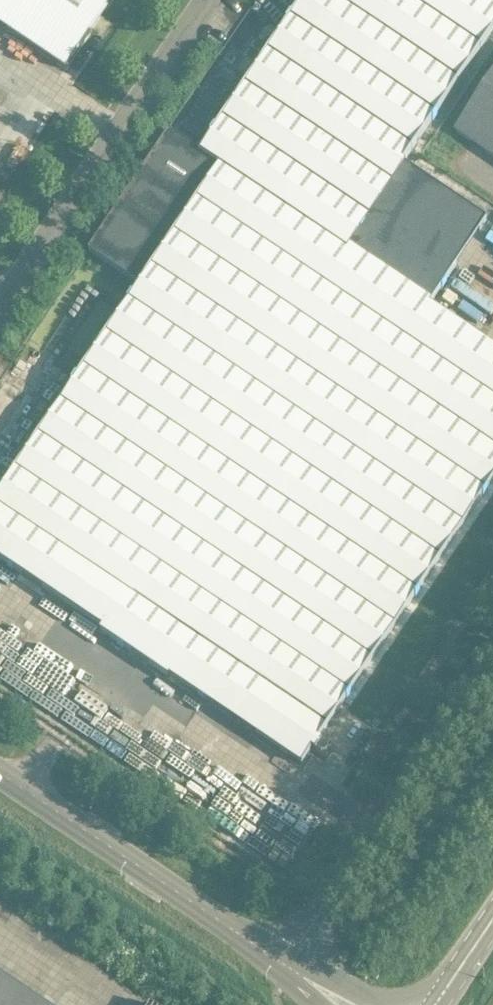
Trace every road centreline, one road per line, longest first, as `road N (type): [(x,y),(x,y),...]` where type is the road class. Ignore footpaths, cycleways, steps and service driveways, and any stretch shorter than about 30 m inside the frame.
road 1 (unclassified): [(200,0),(0,301)]
road 2 (unclassified): [(324,903),(492,651)]
road 3 (tertiary): [(228,931),(0,777)]

